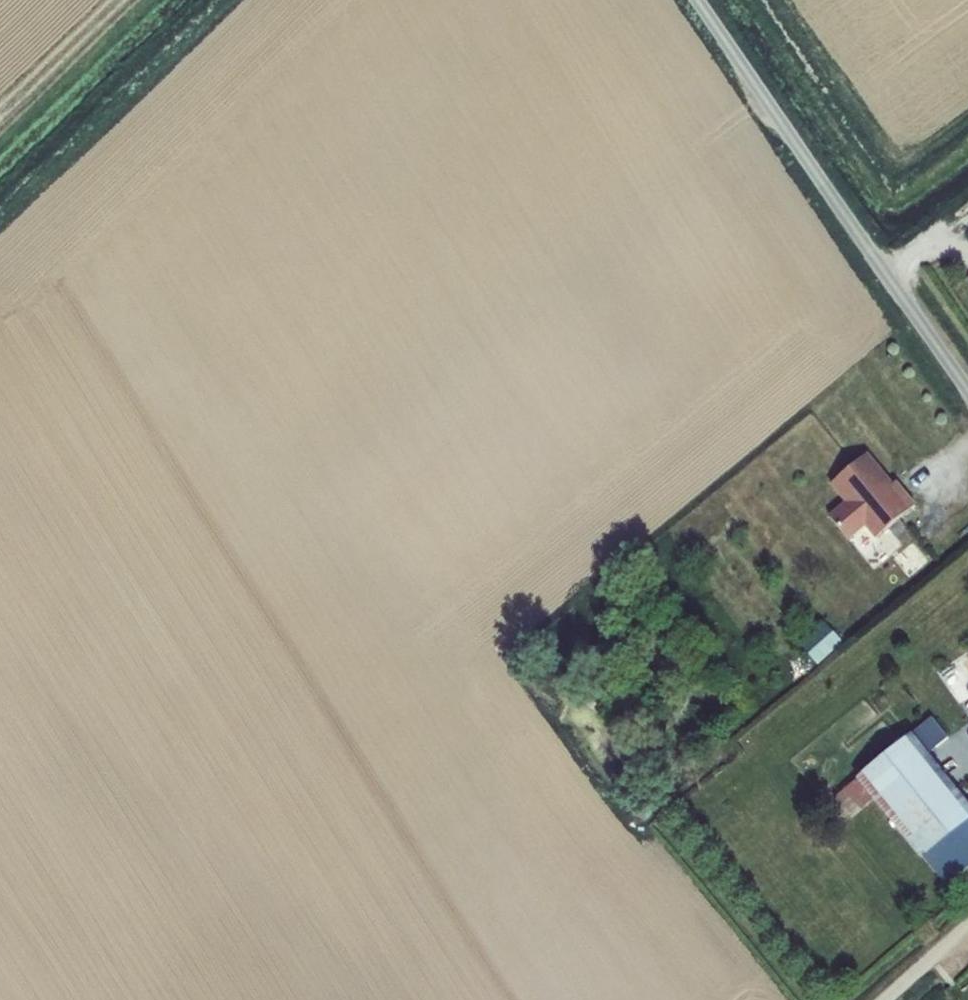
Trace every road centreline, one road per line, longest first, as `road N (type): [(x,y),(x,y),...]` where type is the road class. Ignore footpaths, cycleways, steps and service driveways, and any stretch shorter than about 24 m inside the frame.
road 1 (unclassified): [(695,0),(967,392)]

